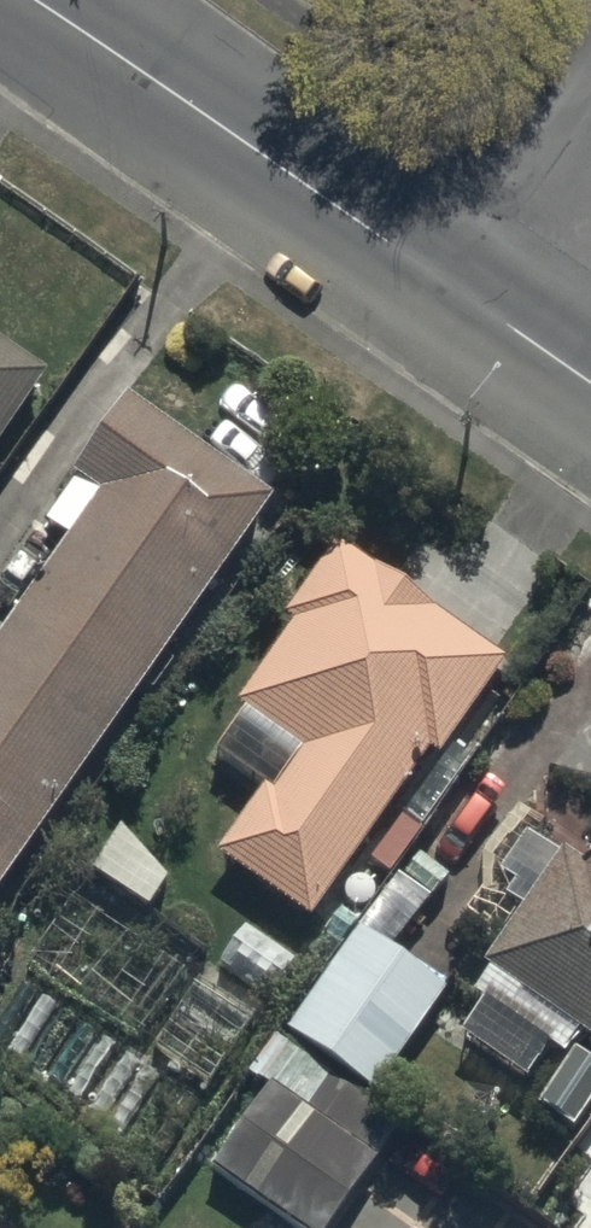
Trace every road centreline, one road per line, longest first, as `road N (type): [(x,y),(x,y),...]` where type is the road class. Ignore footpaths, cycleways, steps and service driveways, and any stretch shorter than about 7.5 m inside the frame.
road 1 (tertiary): [(0,30),(452,322)]
road 2 (residential): [(452,322),(590,113)]
road 3 (tertiary): [(452,322),(590,415)]

